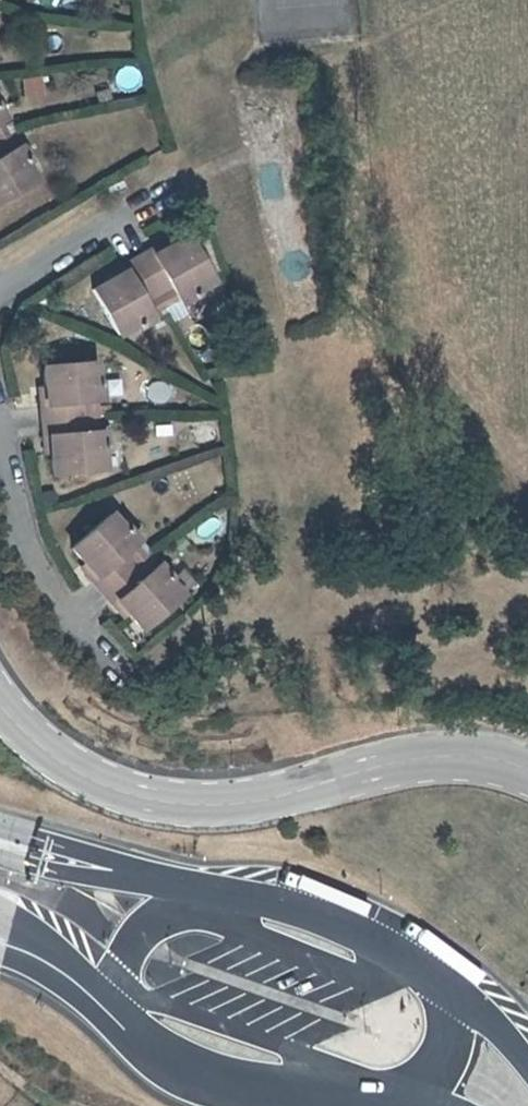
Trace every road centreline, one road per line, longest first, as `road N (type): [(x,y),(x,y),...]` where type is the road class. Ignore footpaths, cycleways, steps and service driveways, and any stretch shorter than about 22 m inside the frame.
road 1 (unclassified): [(527,768),(493,758),(423,756),(280,802),(200,810),(124,796),(49,759),(0,706)]
road 2 (motorway): [(527,1070),(495,1032),(416,969),(308,926),(172,890)]
road 3 (motorway): [(97,994),(127,1025),(234,1081),(377,1105)]
road 4 (residential): [(108,662),(34,571),(0,429)]
road 5 (residential): [(0,286),(180,184)]
road 6 (motorway): [(172,890),(0,837)]
road 7 (motorway): [(172,890),(51,878),(0,863)]
road 8 (motorway): [(0,914),(97,994)]

